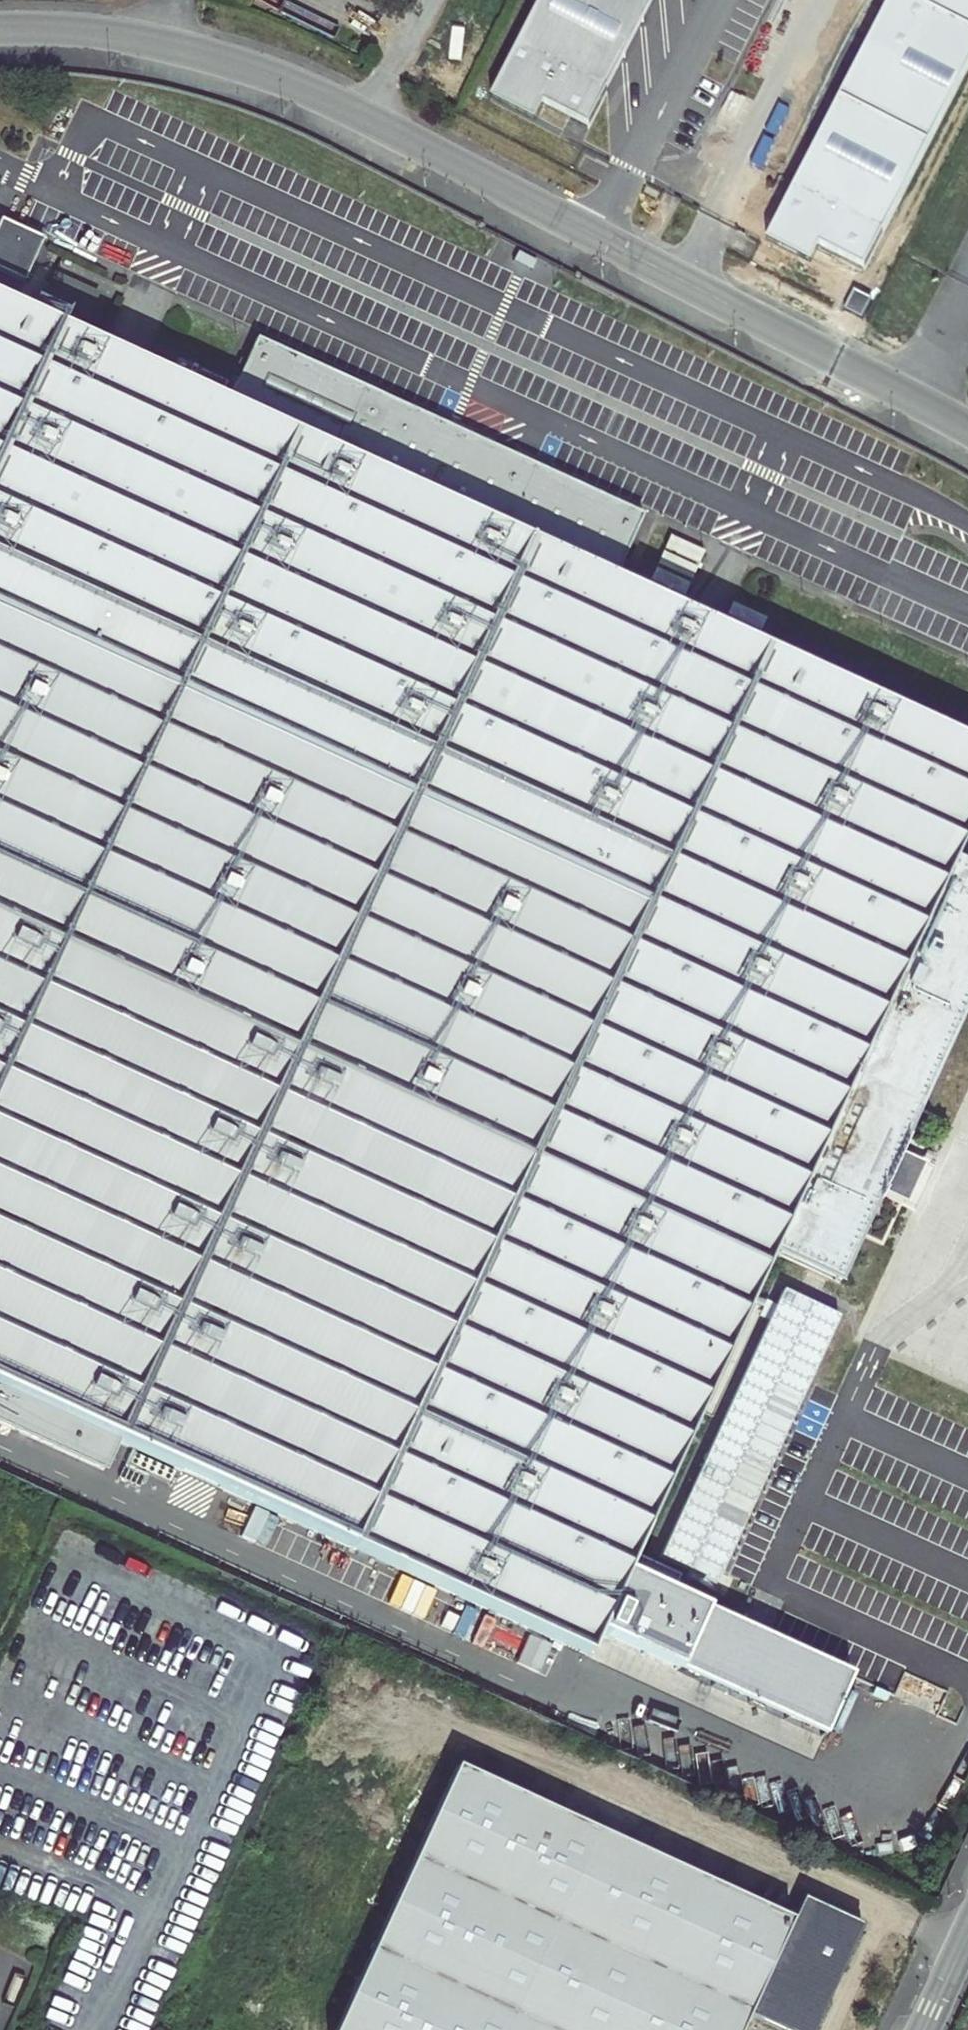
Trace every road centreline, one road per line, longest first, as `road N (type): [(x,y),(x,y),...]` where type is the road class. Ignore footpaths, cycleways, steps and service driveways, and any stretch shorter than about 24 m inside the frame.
road 1 (unclassified): [(967,427),(305,87),(162,43),(0,30)]

